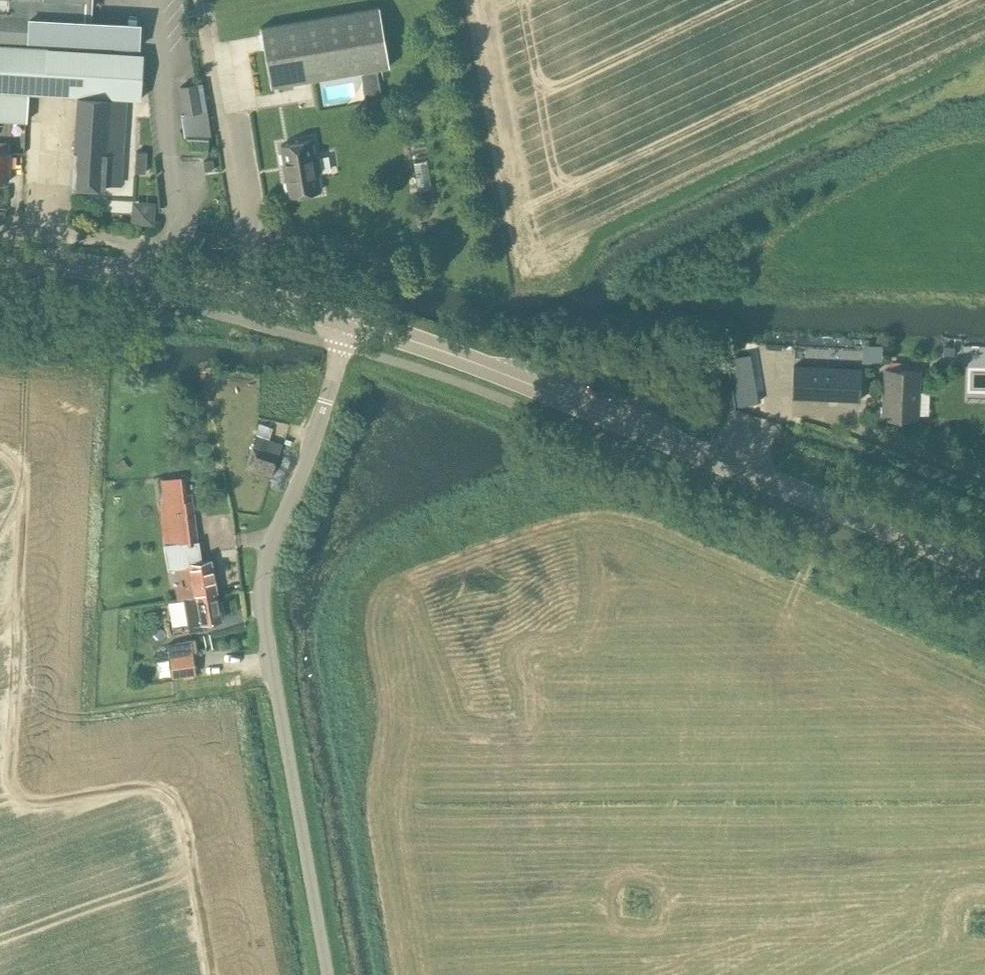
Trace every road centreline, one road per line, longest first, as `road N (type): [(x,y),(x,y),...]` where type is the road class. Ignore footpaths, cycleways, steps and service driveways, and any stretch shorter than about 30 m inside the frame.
road 1 (secondary): [(984,569),(352,321)]
road 2 (residential): [(328,974),(263,620),(263,573),(352,321)]
road 3 (secondary): [(352,321),(114,272),(0,262)]

